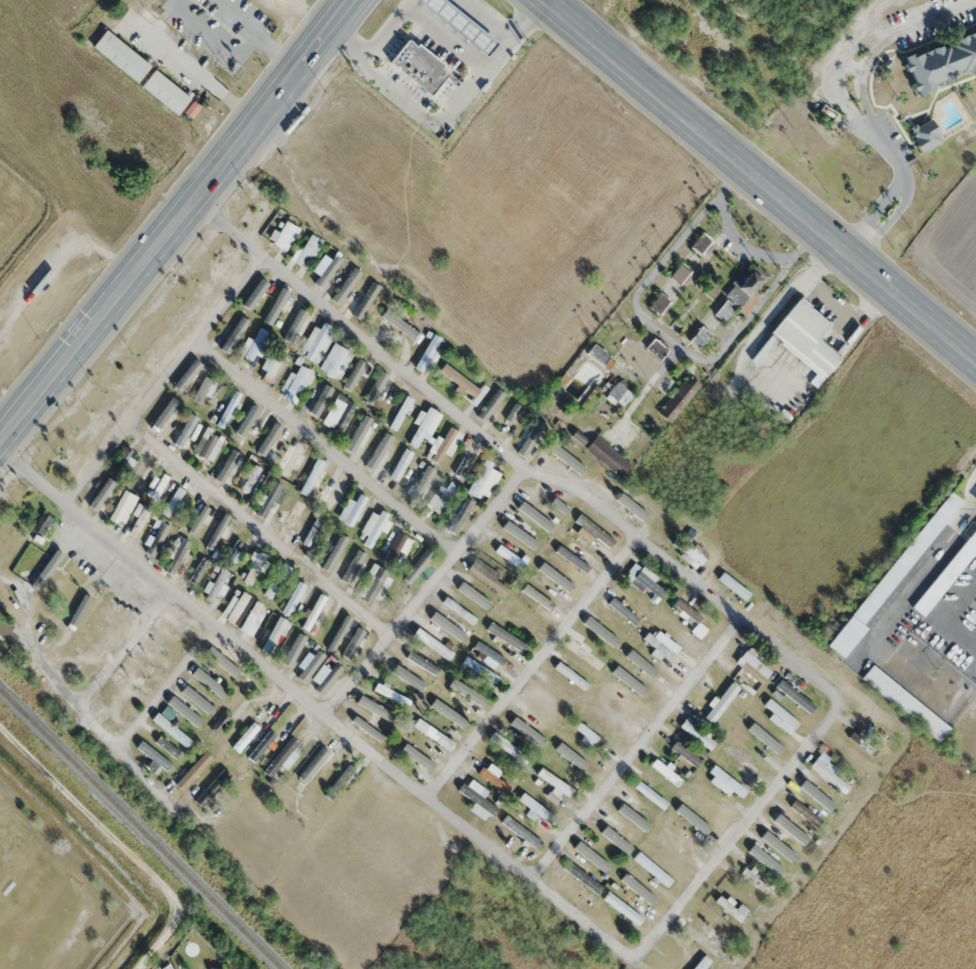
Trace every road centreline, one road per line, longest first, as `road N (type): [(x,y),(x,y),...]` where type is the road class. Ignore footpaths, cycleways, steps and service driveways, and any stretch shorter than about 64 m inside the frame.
road 1 (residential): [(632,960),(0,455)]
road 2 (residential): [(245,242),(523,468),(578,490),(841,701)]
road 3 (primary): [(542,0),(975,368)]
road 4 (primary): [(0,443),(349,0)]
road 5 (residential): [(523,468),(266,783)]
road 6 (residential): [(456,554),(194,339)]
road 7 (residential): [(389,635),(128,422)]
road 8 (residential): [(637,535),(426,796)]
road 9 (residential): [(740,618),(531,878)]
road 10 (residential): [(841,701),(632,960)]
road 11 (residential): [(63,503),(263,256)]
road 12 (residential): [(114,745),(45,666),(20,593)]
road 13 (residential): [(213,624),(114,745)]
road 14 (residential): [(170,591),(77,704)]
road 15 (residential): [(0,611),(74,513)]

